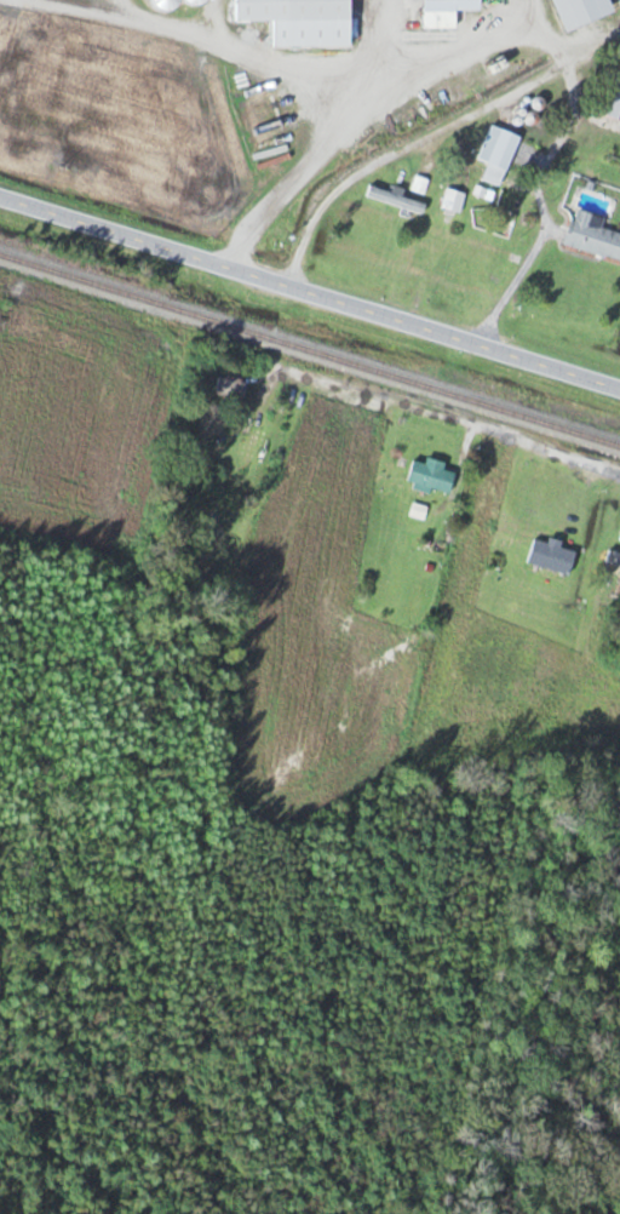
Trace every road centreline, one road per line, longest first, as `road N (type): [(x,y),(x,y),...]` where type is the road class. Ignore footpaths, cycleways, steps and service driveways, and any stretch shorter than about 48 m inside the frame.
road 1 (secondary): [(619,389),(0,197)]

